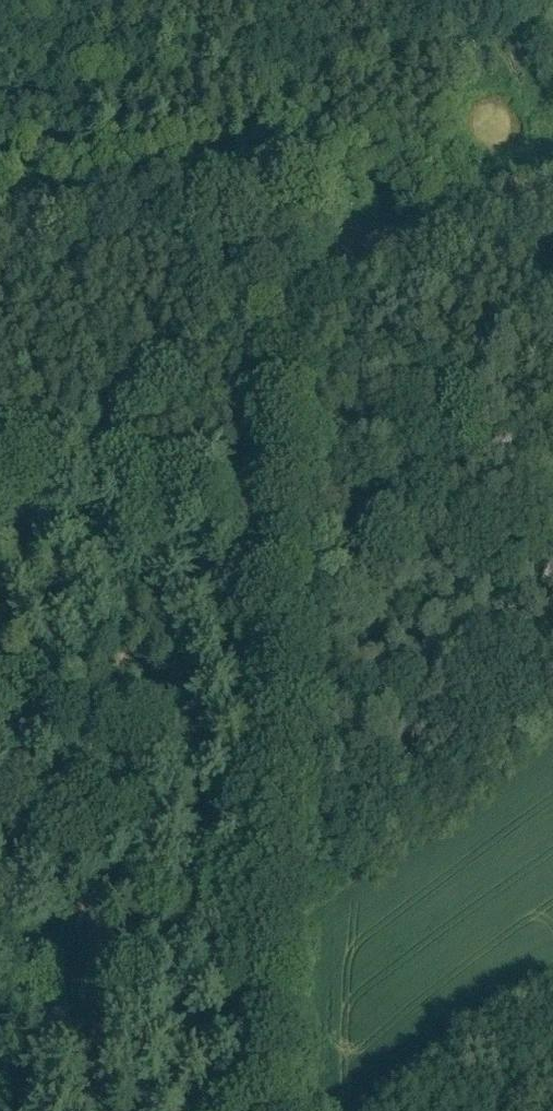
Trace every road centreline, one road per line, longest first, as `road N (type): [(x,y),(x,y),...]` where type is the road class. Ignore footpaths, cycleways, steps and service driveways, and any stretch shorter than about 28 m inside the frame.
road 1 (track): [(304,334),(278,1110)]
road 2 (track): [(304,334),(184,458),(103,704),(56,783),(0,838)]
road 3 (track): [(0,210),(292,194),(303,214),(304,334)]
road 4 (unclassified): [(305,298),(552,178)]

